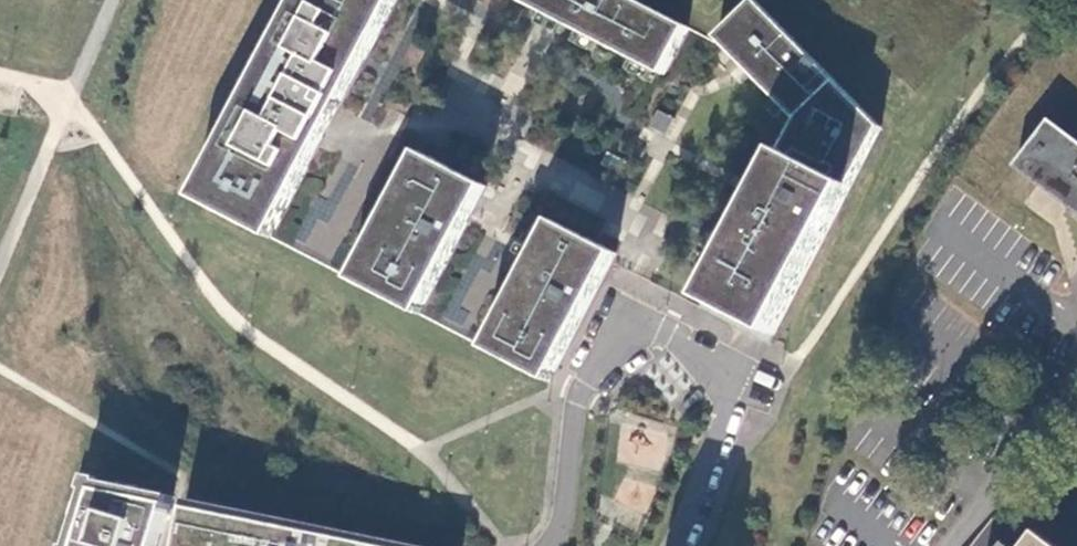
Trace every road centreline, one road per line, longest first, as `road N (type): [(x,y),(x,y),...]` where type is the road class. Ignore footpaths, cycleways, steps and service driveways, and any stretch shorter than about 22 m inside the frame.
road 1 (residential): [(673,545),(719,433),(723,395),(703,356),(640,322),(622,332),(577,404),(566,506),(550,545)]

